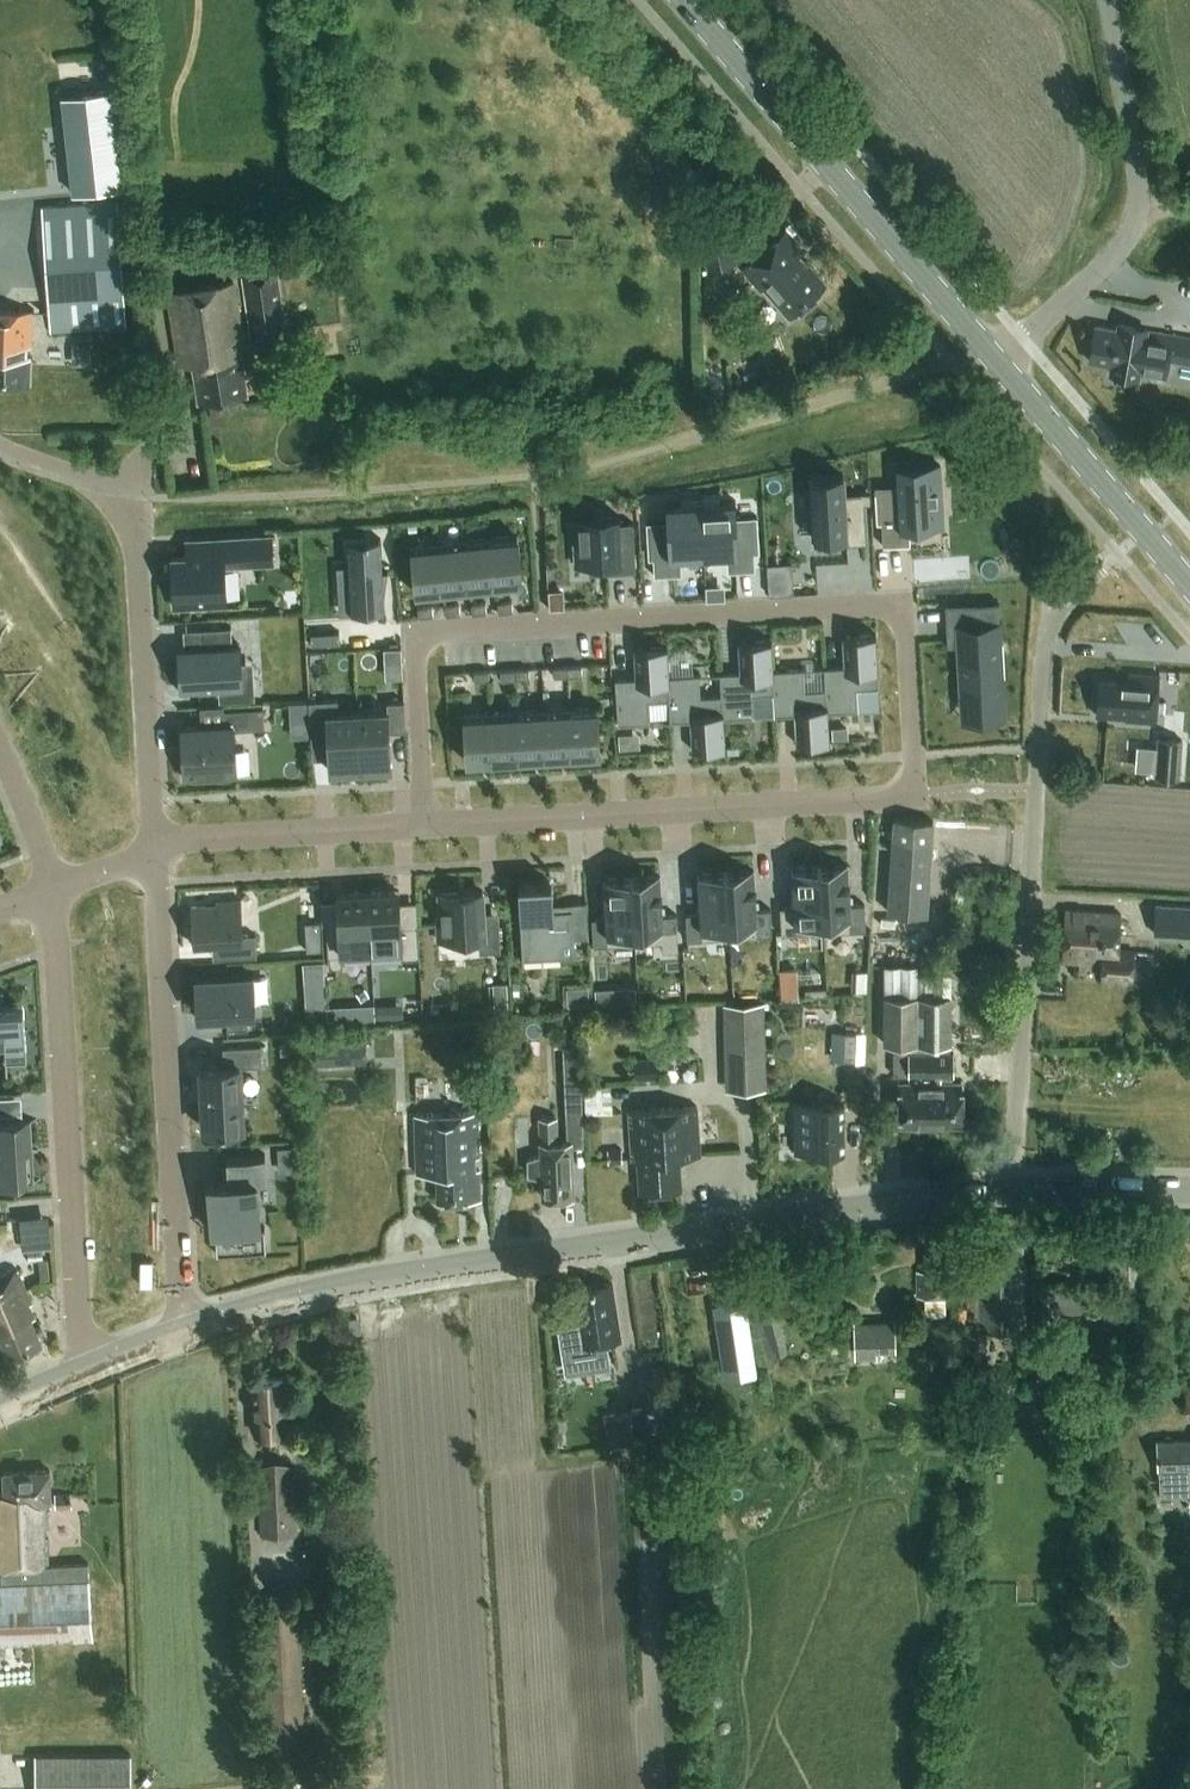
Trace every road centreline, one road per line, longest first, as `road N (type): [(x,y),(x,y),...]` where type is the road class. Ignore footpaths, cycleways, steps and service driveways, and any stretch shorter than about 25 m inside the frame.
road 1 (residential): [(424,829),(912,793),(900,606),(414,635),(422,787)]
road 2 (tertiary): [(184,1335),(349,1286),(478,1263),(1011,1190)]
road 3 (unclassified): [(1011,1190),(1044,665),(1063,607),(1104,567)]
road 4 (residential): [(184,1335),(156,845)]
road 5 (residential): [(156,845),(138,571),(115,480),(0,447)]
road 6 (residential): [(83,1376),(53,889)]
road 7 (secondary): [(996,363),(682,0)]
road 8 (unclassified): [(996,363),(1128,236),(1134,168),(1106,0)]
road 9 (secondary): [(1189,589),(996,363)]
road 10 (residential): [(156,845),(424,829)]
road 11 (tertiary): [(1011,1190),(1189,1191)]
road 12 (residential): [(53,889),(0,755)]

